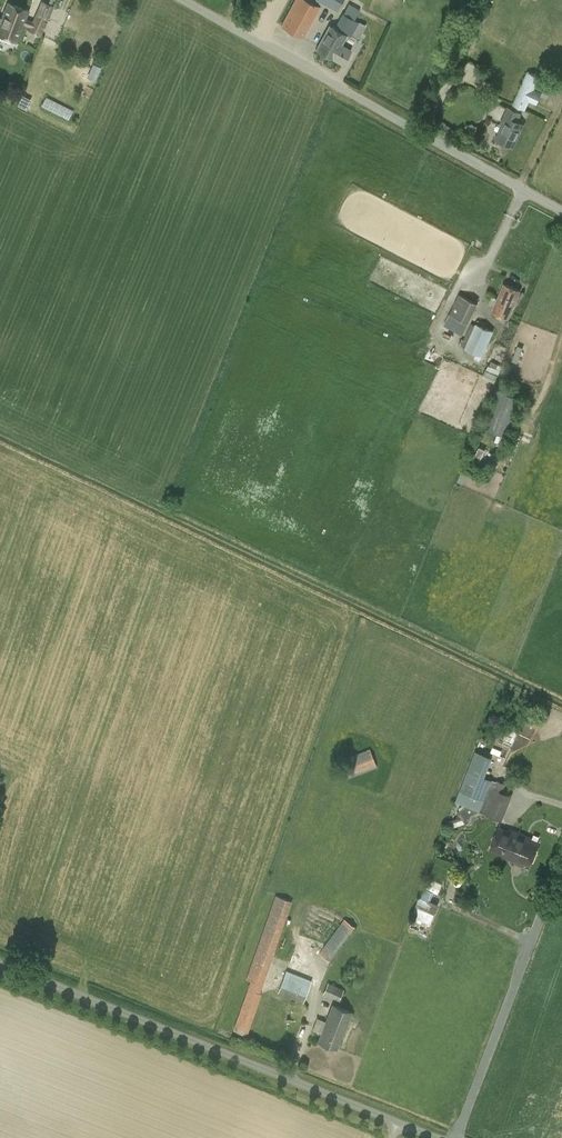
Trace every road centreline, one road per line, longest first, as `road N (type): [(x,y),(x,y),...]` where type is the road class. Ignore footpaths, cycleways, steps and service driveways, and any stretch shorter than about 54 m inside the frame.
road 1 (unclassified): [(437,1137),(0,963)]
road 2 (unclassified): [(561,212),(177,0)]

